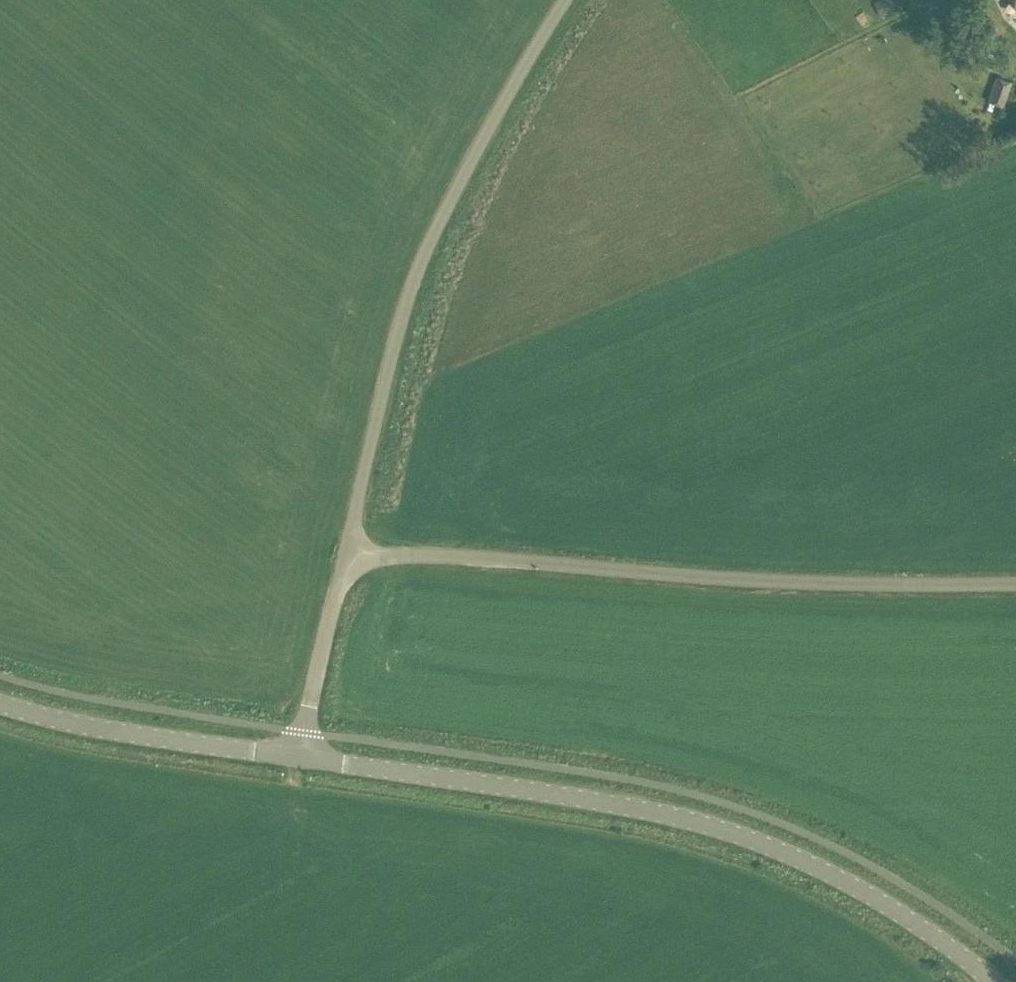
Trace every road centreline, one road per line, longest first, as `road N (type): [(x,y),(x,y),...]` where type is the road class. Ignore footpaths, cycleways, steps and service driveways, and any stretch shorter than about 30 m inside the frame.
road 1 (tertiary): [(300,756),(703,829),(792,858),(949,950),(988,981)]
road 2 (unclassified): [(347,554),(1015,576)]
road 3 (unclassified): [(347,554),(390,365),(440,226),(562,0)]
road 4 (tertiary): [(0,703),(300,756)]
road 5 (unclassified): [(300,756),(347,554)]

